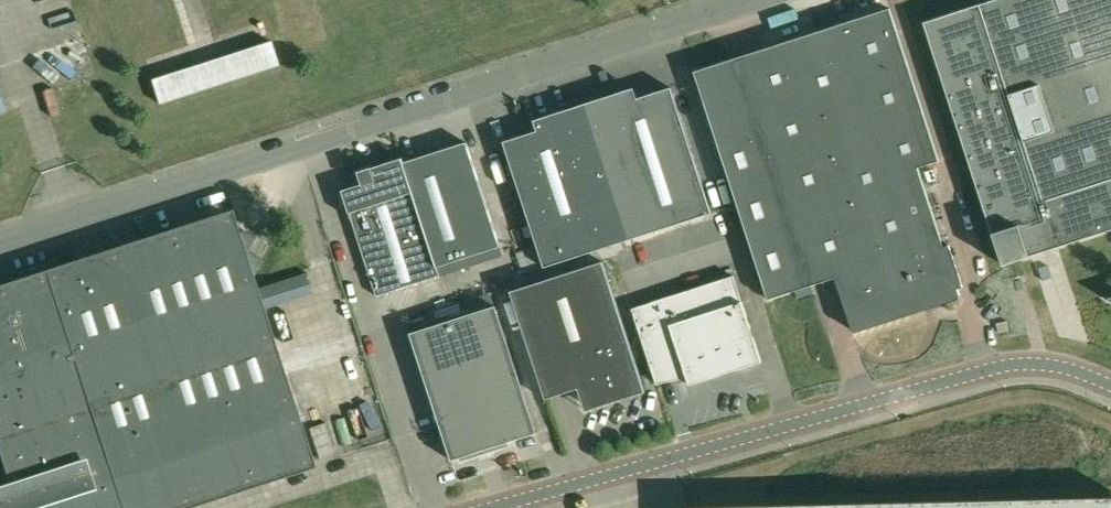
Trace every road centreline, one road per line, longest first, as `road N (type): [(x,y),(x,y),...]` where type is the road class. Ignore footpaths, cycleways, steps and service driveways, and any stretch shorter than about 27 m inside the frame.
road 1 (unclassified): [(0,243),(750,0)]
road 2 (unclassified): [(1110,384),(1051,364),(995,367),(492,507)]

